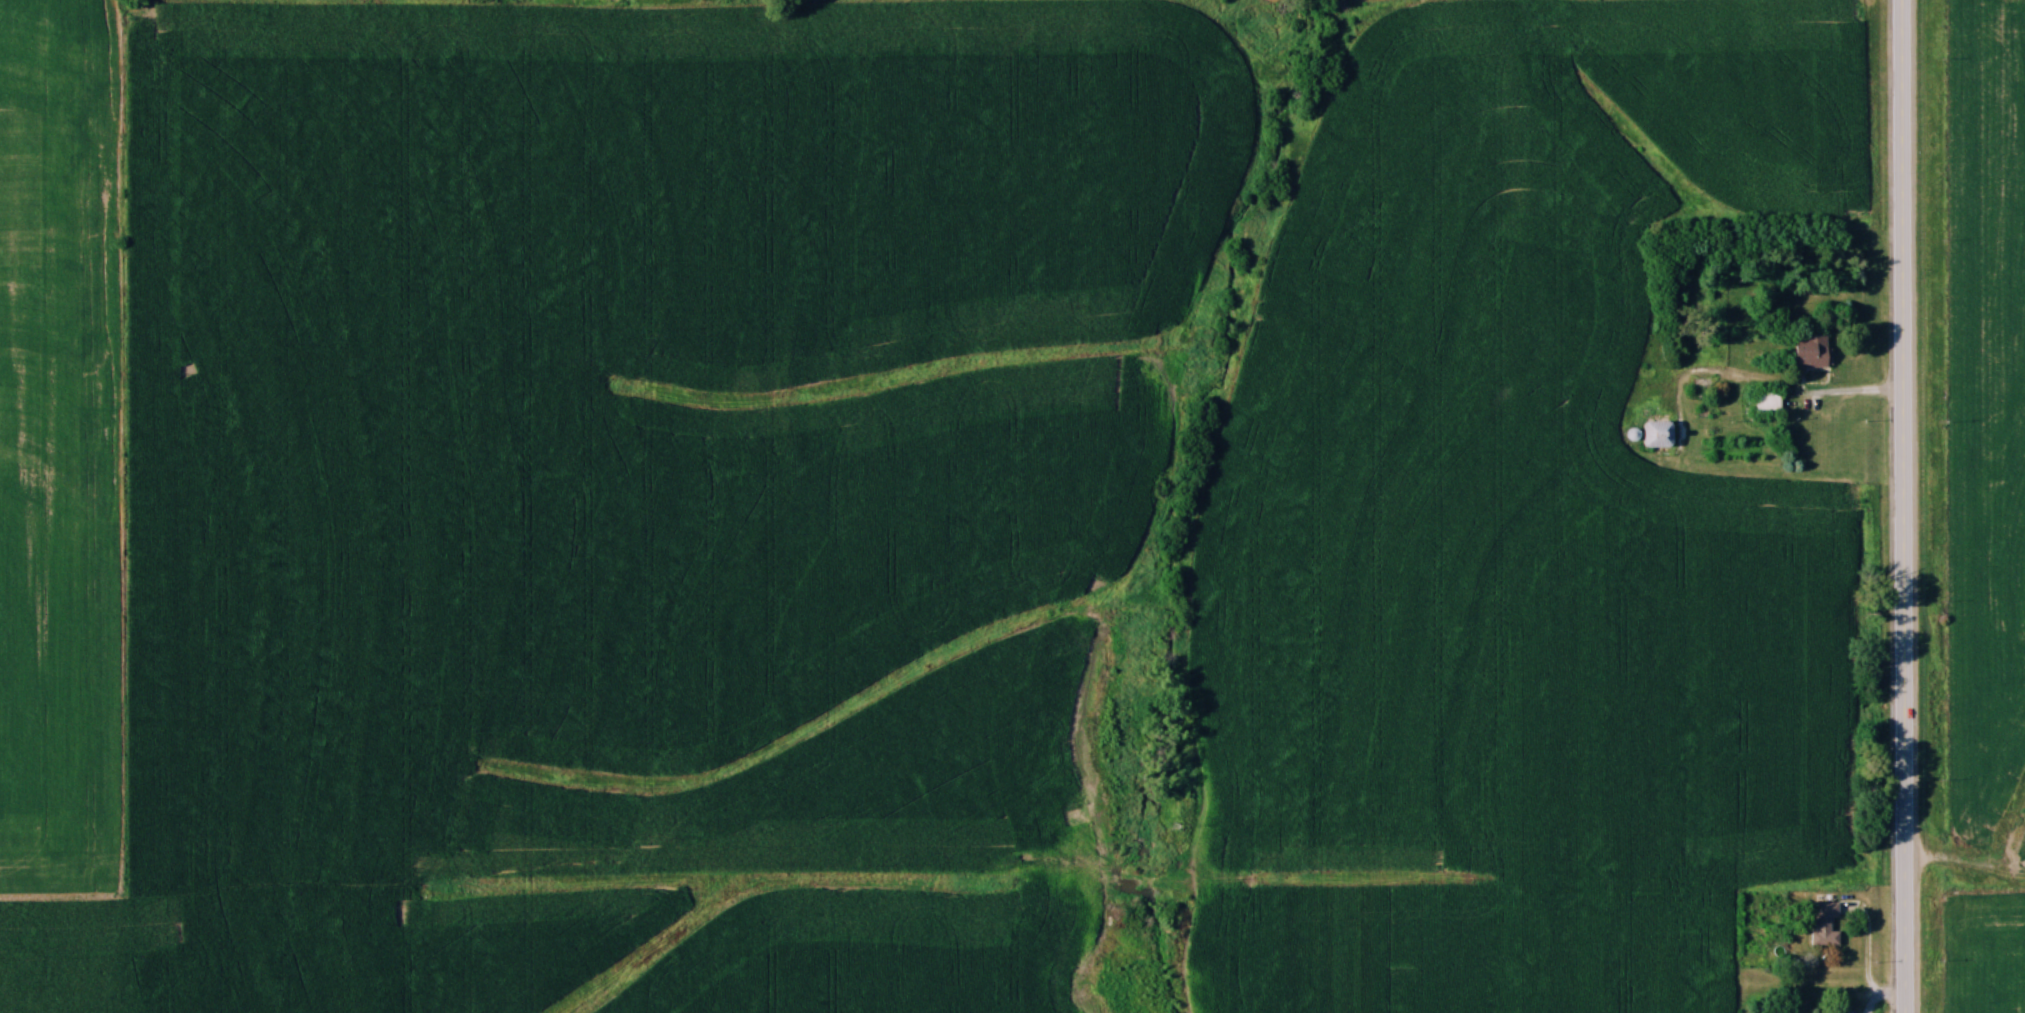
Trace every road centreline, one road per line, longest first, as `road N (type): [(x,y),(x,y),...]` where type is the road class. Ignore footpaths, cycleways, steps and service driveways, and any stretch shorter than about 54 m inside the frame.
road 1 (trunk): [(1904,1012),(1904,0)]

